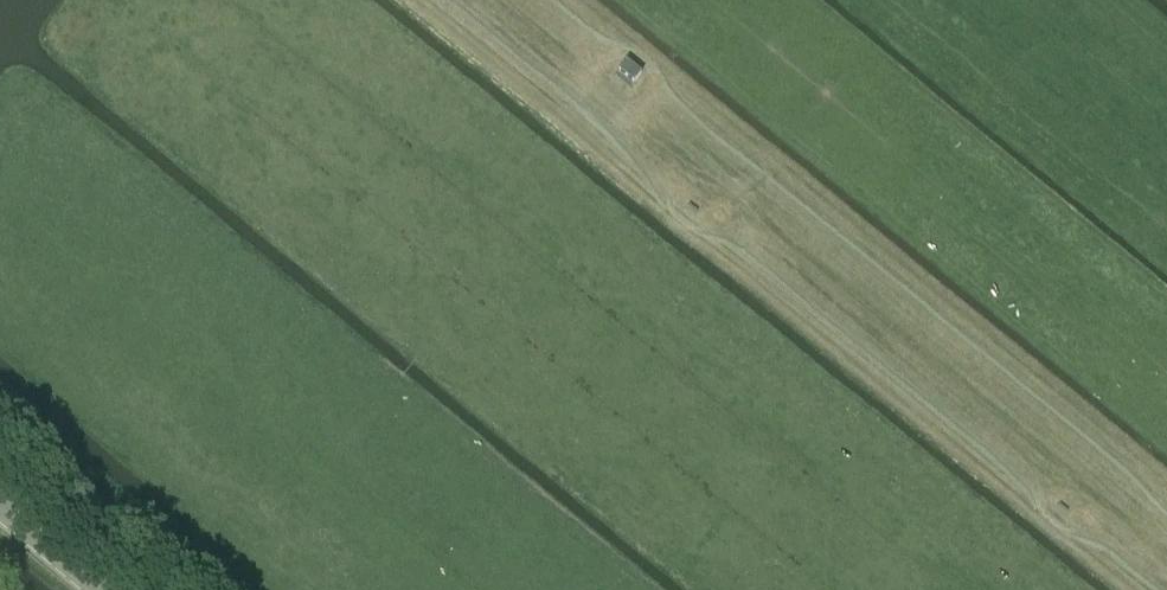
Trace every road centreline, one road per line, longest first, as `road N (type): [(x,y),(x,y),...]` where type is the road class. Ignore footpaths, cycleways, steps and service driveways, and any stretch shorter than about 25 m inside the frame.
road 1 (tertiary): [(94,589),(0,511)]

